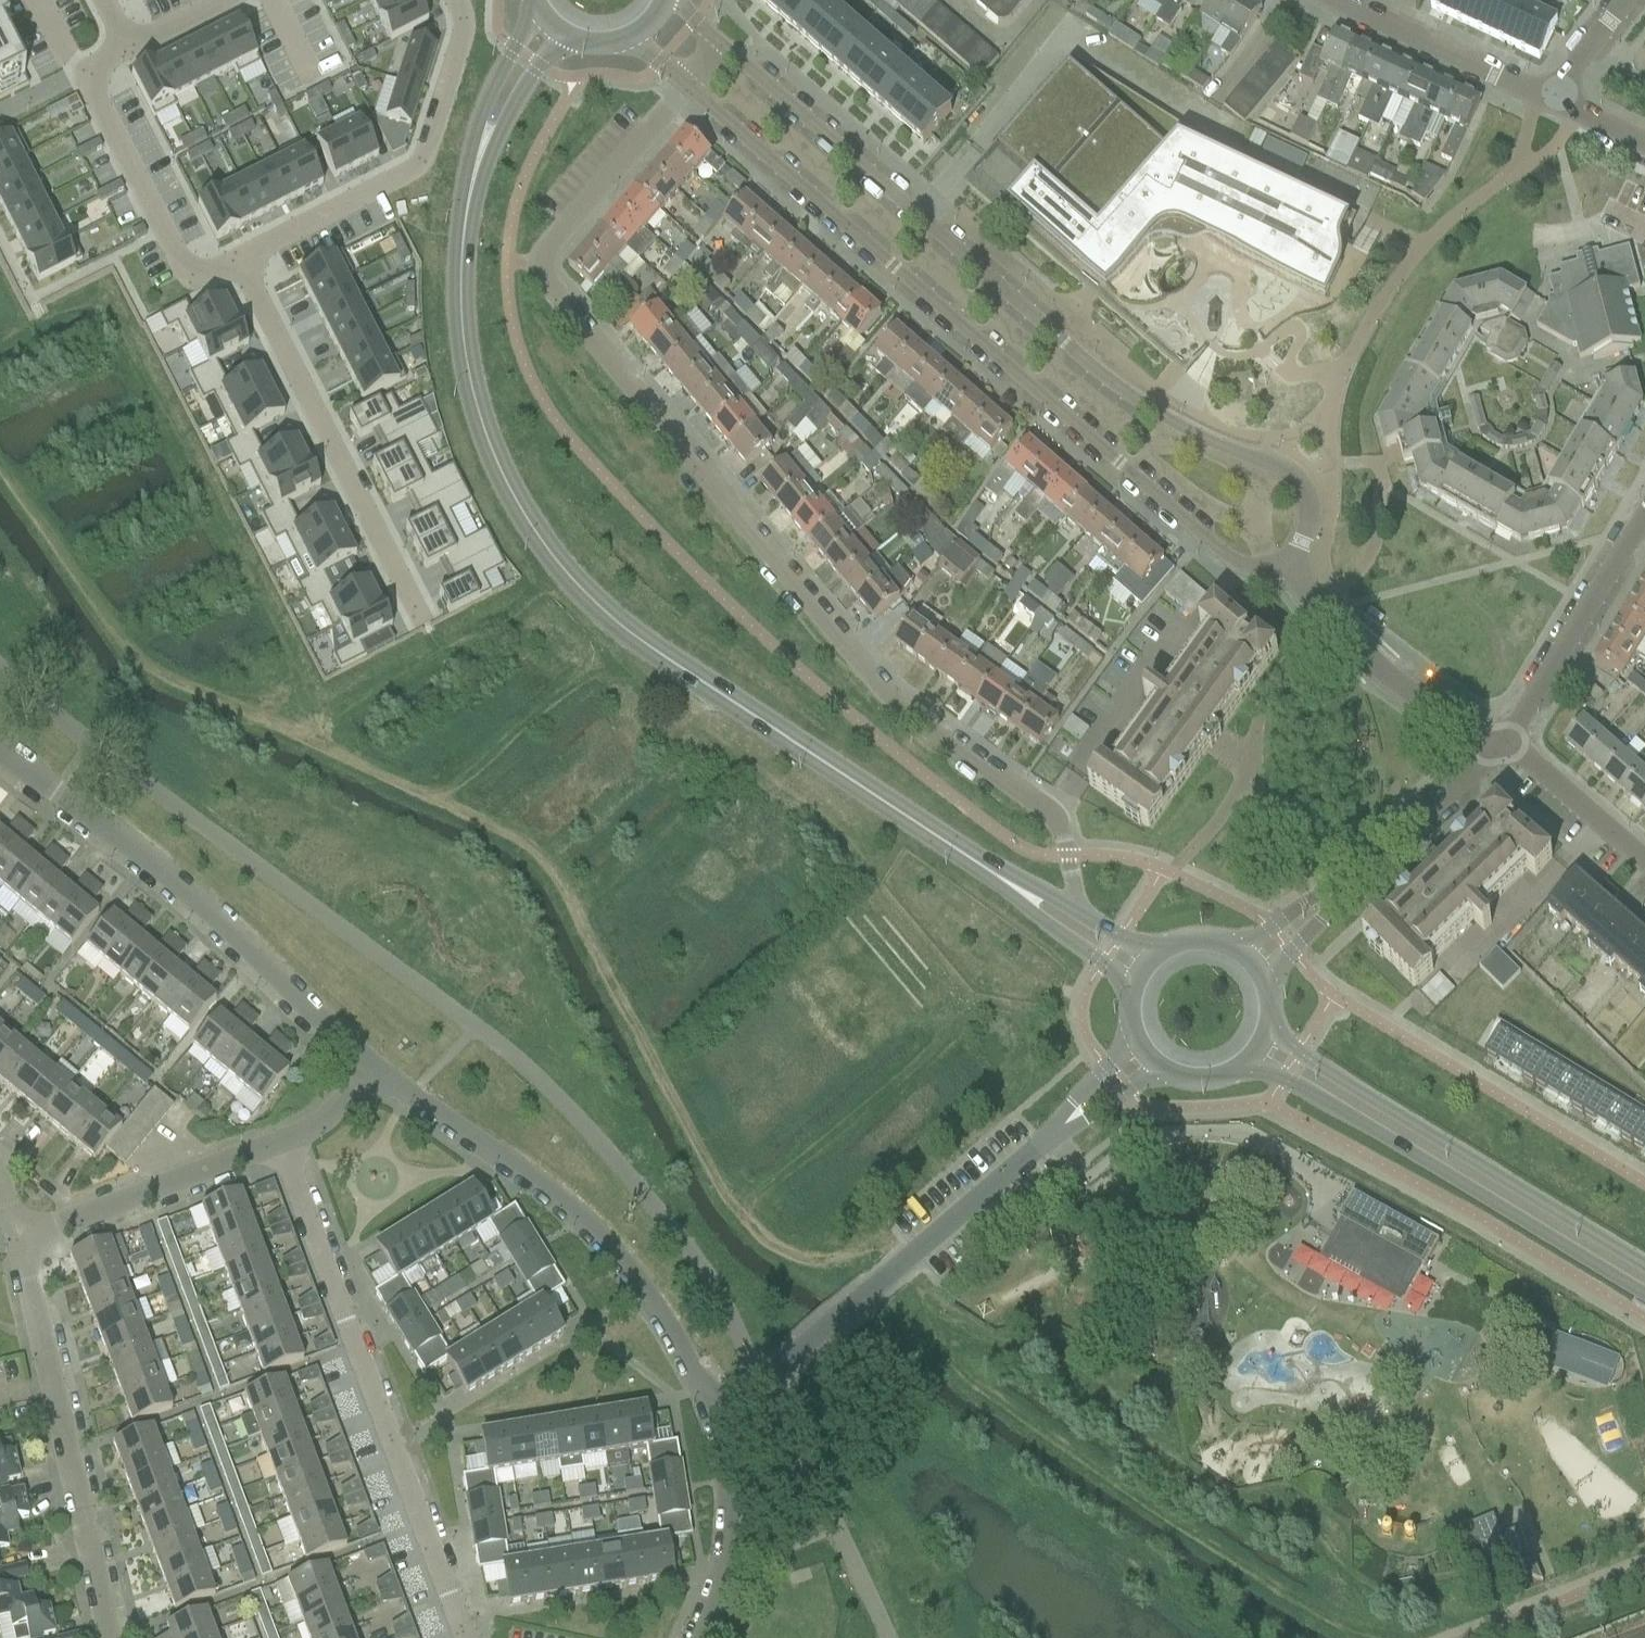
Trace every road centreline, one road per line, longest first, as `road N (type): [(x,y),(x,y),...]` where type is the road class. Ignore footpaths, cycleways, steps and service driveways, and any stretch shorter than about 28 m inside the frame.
road 1 (secondary): [(478,155),(462,235),(465,364),(491,453),(555,561),(635,638),(1005,881)]
road 2 (residential): [(1046,813),(864,670),(603,356),(539,266),(594,186),(685,87)]
road 3 (residential): [(1283,565),(1309,511),(1295,479),(1269,461),(1182,431),(1110,383),(721,44)]
road 4 (residential): [(685,87),(1224,556),(1251,566),(1283,565)]
road 5 (residential): [(466,1637),(354,1352),(284,1142)]
road 6 (residential): [(369,1067),(622,1260),(680,1347),(707,1414)]
road 7 (residential): [(369,1067),(214,914),(0,753)]
road 8 (secondary): [(1238,1070),(1284,1079),(1644,1293)]
road 9 (unclassified): [(707,1414),(809,1344),(1068,1123)]
road 10 (secondary): [(1644,1268),(1299,1055),(1272,1022)]
road 11 (residential): [(109,1637),(21,1243)]
road 12 (residential): [(418,619),(236,264)]
road 13 (residential): [(236,264),(418,164),(461,41),(457,0)]
road 14 (residential): [(130,44),(94,74),(96,95),(180,261),(199,273),(236,264)]
road 15 (residential): [(1283,565),(1317,614),(1390,676),(1506,741)]
road 16 (residential): [(21,1243),(284,1142)]
road 17 (residential): [(1506,741),(1644,516)]
road 18 (residential): [(1322,906),(1506,741)]
road 19 (residential): [(707,1414),(724,1535),(694,1637)]
road 20 (residential): [(1553,99),(1351,0)]
road 21 (residential): [(1506,741),(1644,862)]
road 22 (secondary): [(1005,881),(1132,991)]
road 23 (secondary): [(535,4),(487,96),(478,155)]
road 24 (secondary): [(478,155),(564,35)]
road 25 (residential): [(1553,99),(1627,0)]

